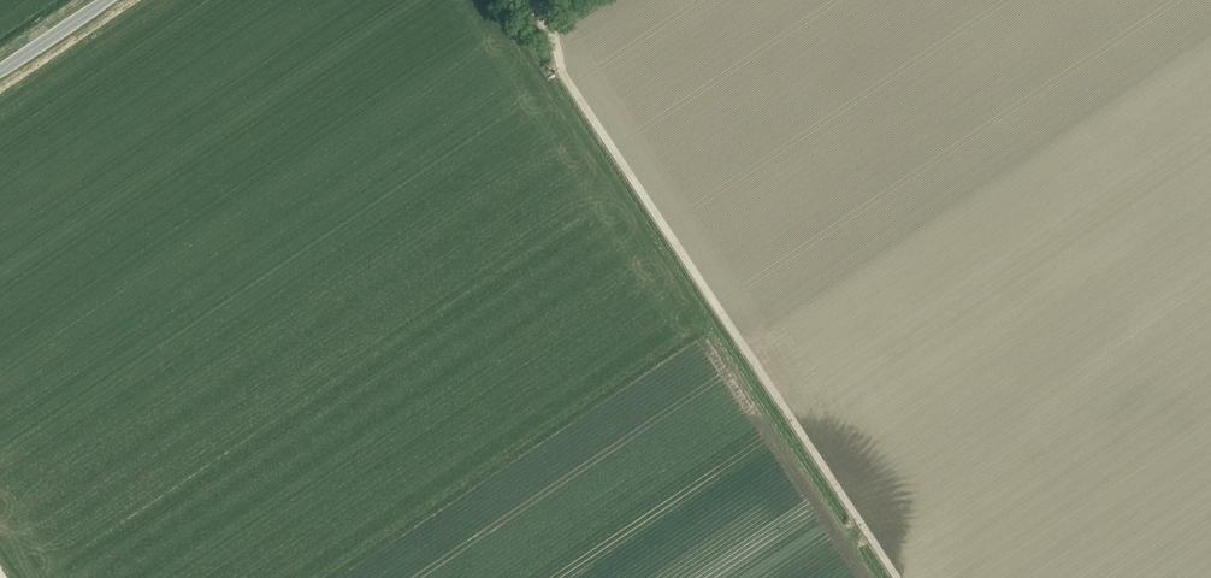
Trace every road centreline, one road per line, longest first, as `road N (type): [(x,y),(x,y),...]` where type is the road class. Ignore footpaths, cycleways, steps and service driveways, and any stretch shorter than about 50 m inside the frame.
road 1 (unclassified): [(0,67),(103,0)]

